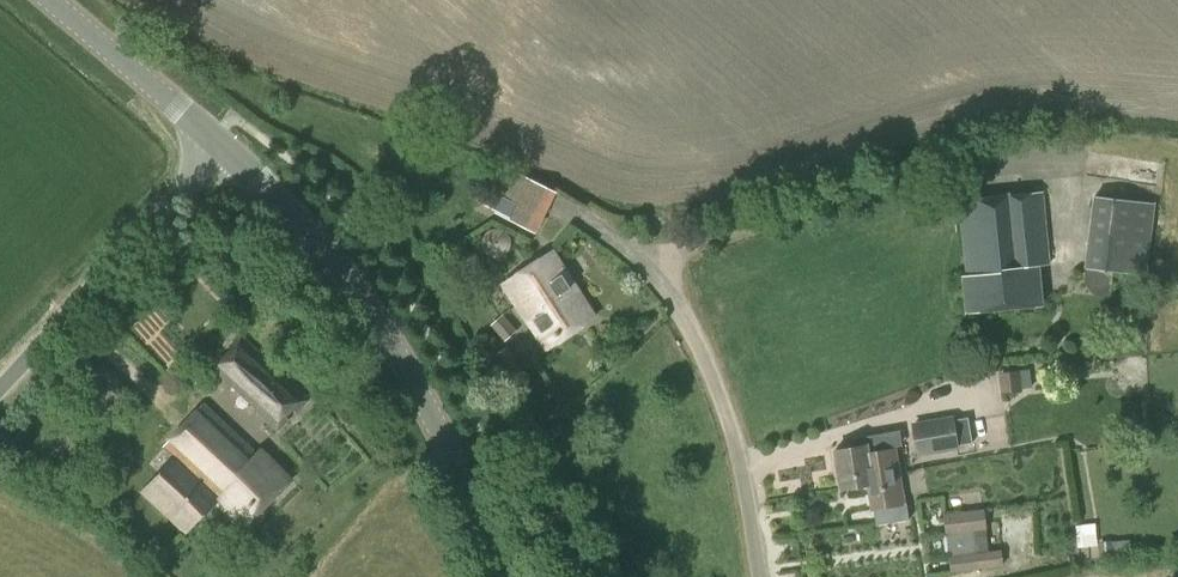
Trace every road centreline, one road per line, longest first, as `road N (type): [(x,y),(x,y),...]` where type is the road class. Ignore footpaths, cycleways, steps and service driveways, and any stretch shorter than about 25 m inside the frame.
road 1 (secondary): [(511,576),(373,309),(223,141)]
road 2 (unclassified): [(760,576),(727,414),(677,303),(619,242),(561,205)]
road 3 (unclassified): [(0,385),(223,141)]
road 4 (secondary): [(223,141),(52,0)]

